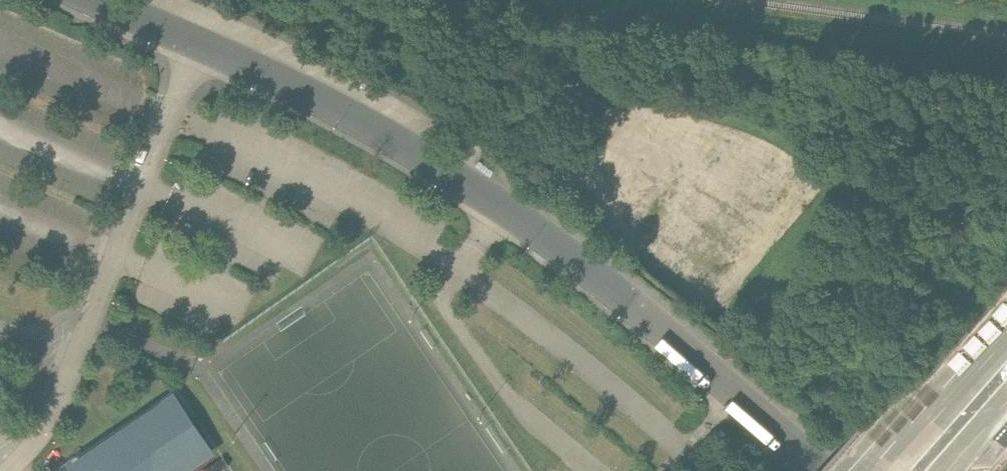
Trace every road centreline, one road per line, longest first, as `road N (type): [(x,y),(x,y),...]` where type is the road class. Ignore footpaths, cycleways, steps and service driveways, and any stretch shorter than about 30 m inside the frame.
road 1 (unclassified): [(824,470),(588,266),(503,204),(301,88),(106,0)]
road 2 (motorway): [(1006,332),(885,470)]

